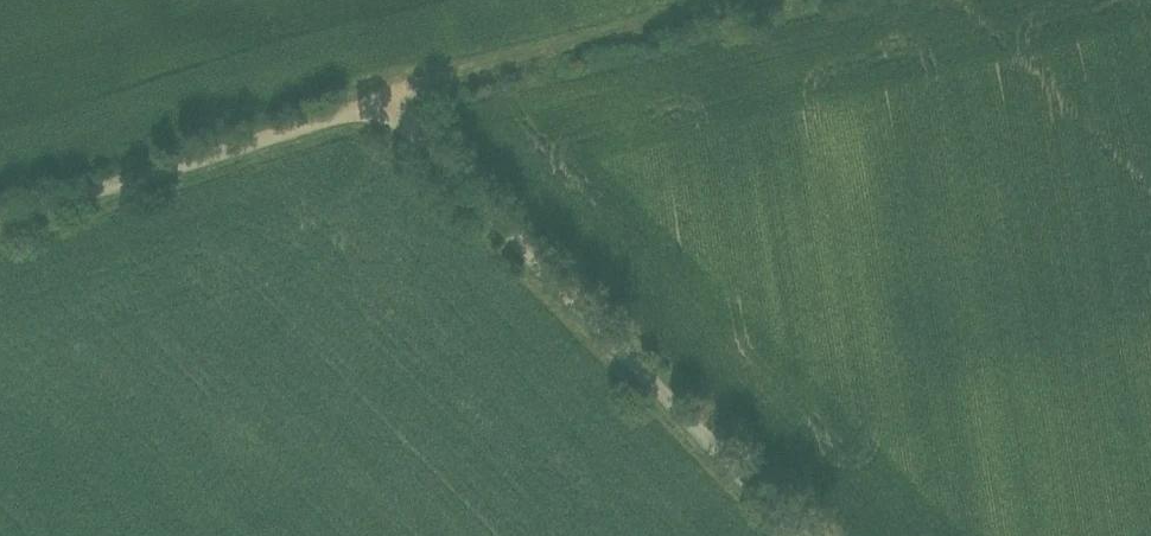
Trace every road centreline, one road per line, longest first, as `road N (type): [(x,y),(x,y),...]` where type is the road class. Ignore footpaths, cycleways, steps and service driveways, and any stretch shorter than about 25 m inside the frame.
road 1 (track): [(805,535),(389,101),(0,221)]
road 2 (track): [(389,101),(761,0)]

